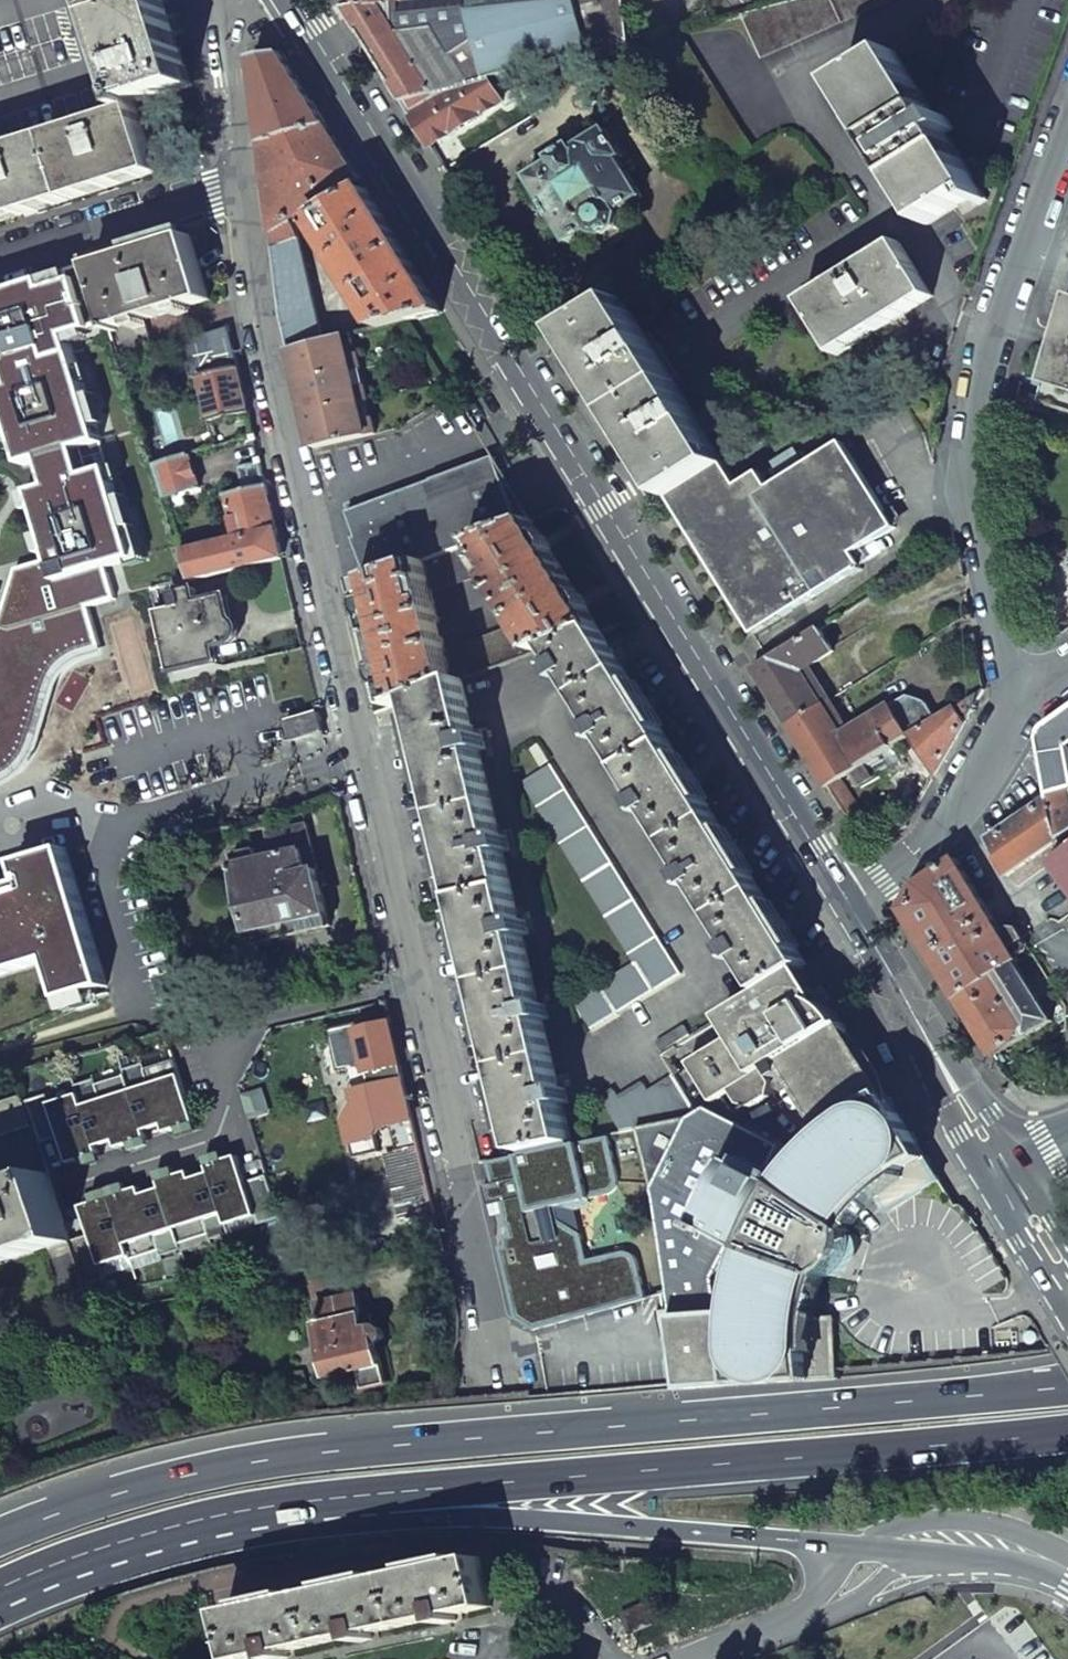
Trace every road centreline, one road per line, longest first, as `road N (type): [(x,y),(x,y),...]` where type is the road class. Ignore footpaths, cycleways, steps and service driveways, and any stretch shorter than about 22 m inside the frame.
road 1 (residential): [(243,193),(497,1375)]
road 2 (trunk): [(1067,1384),(260,1462),(96,1500),(0,1536)]
road 3 (secondary): [(852,907),(295,0)]
road 4 (trunk): [(299,1499),(1067,1430)]
road 5 (trunk): [(299,1499),(427,1516),(901,1548)]
road 6 (residential): [(1016,708),(968,497),(992,320),(1067,129)]
road 7 (trunk): [(0,1596),(113,1545),(299,1499)]
road 8 (secondary): [(1012,1175),(852,907)]
road 9 (residential): [(852,907),(932,843),(1016,708)]
road 10 (residential): [(0,267),(243,193)]
road 11 (residential): [(901,1548),(821,1610),(710,1658)]
road 12 (residential): [(228,0),(243,193)]
road 13 (residential): [(901,1548),(991,1544),(1067,1570)]

